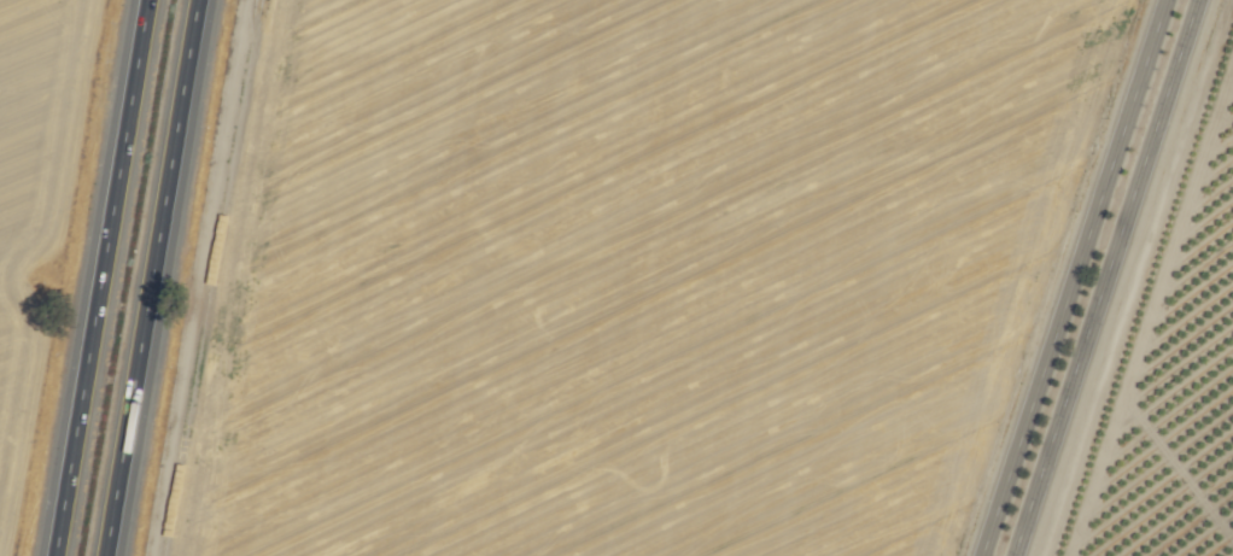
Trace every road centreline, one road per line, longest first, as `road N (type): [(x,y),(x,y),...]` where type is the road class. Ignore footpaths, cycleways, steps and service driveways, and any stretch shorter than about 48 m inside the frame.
road 1 (secondary): [(1011,555),(1196,0)]
road 2 (secondary): [(1166,0),(982,555)]
road 3 (motorway): [(146,0),(53,555)]
road 4 (motorway): [(106,555),(198,0)]

